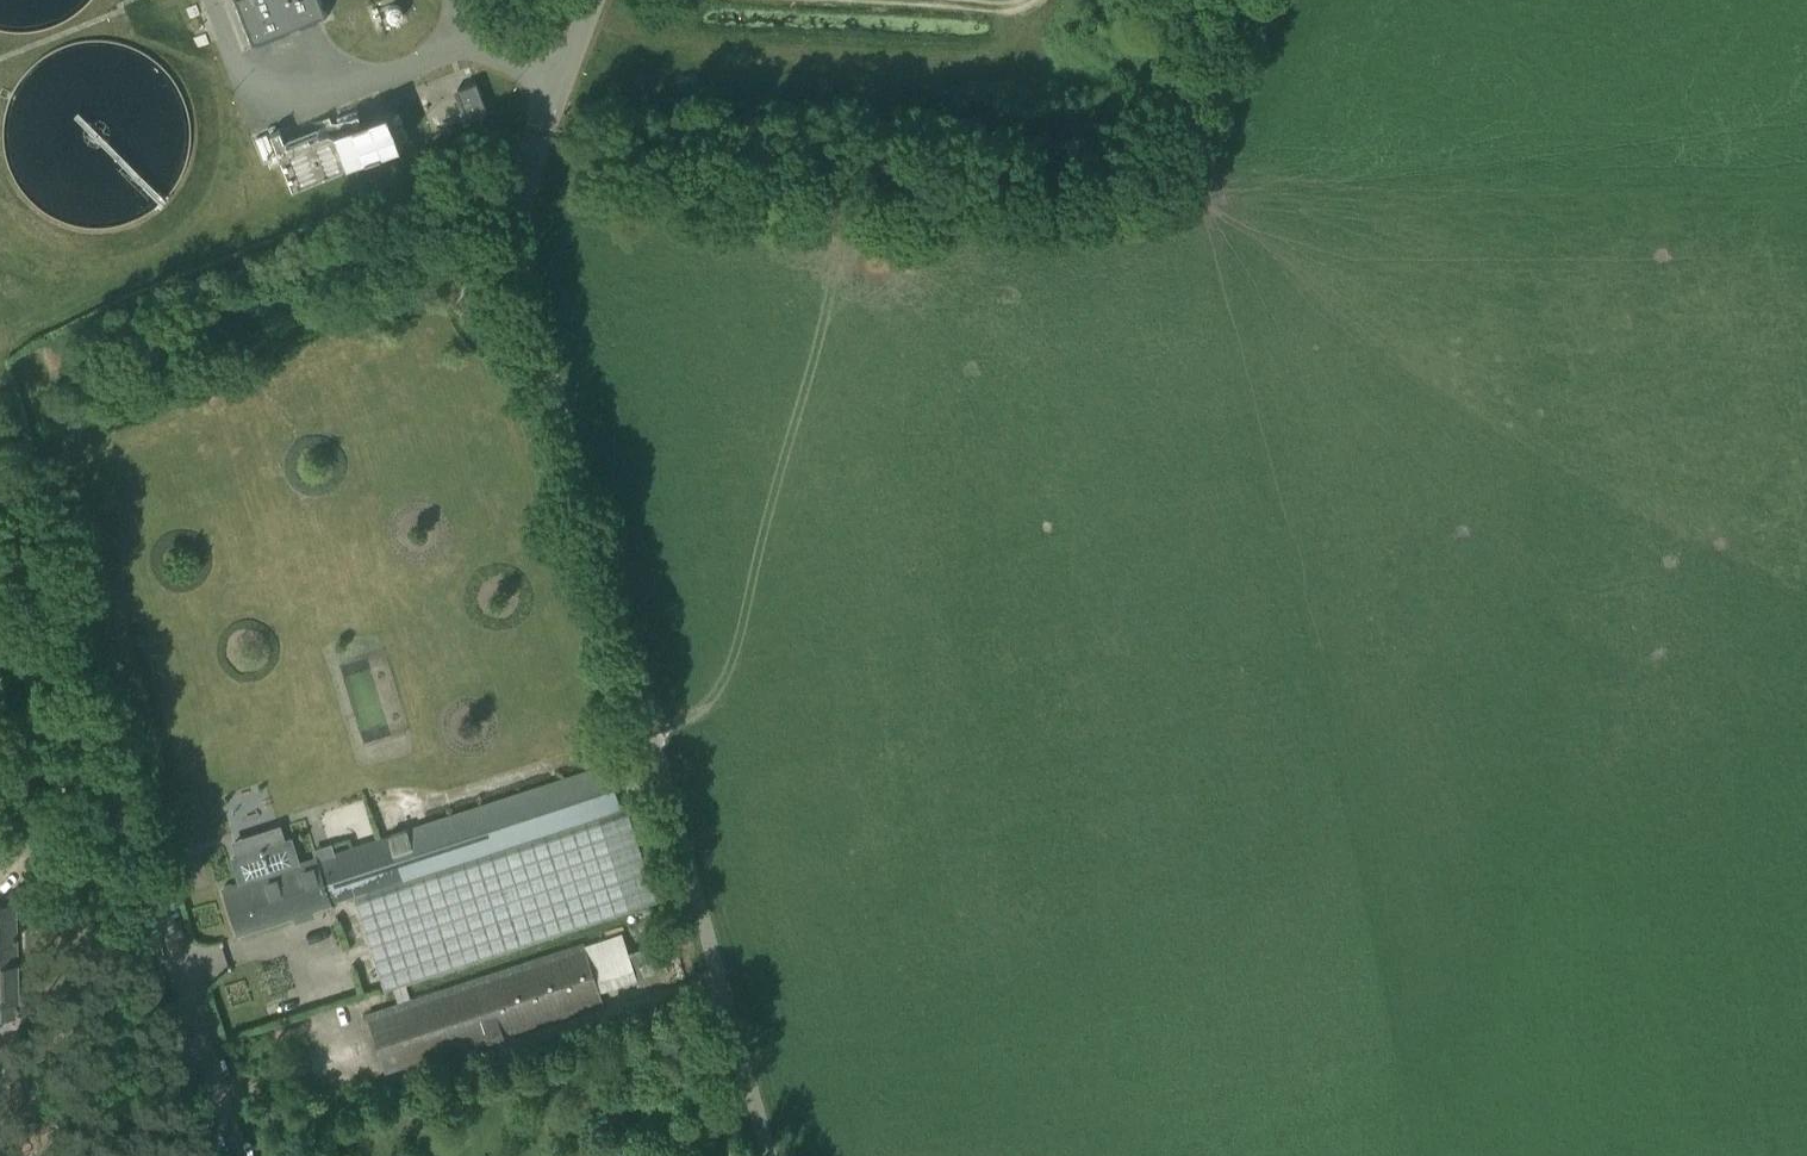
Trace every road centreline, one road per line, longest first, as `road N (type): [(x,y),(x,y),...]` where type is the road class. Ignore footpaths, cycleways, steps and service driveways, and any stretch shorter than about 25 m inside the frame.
road 1 (unclassified): [(771,1155),(523,269),(519,212),(543,130)]
road 2 (unclassified): [(235,1155),(121,793),(95,766),(0,780)]

